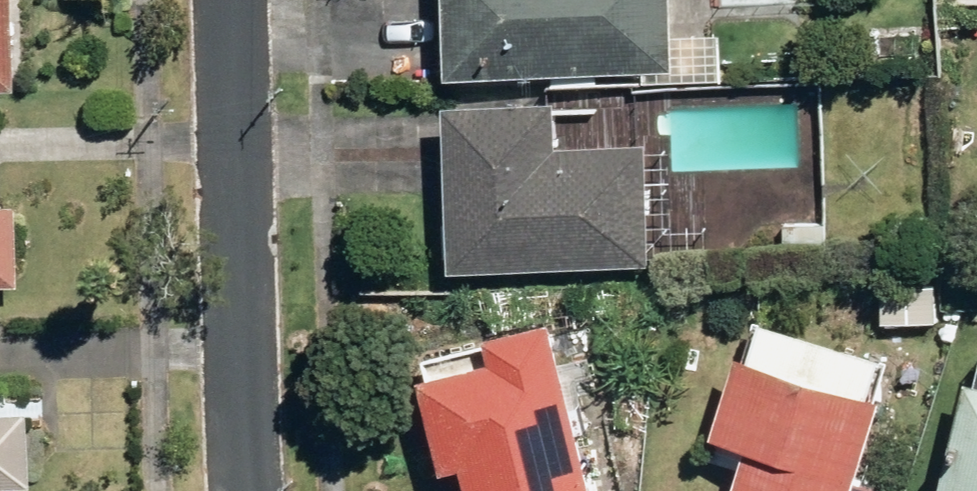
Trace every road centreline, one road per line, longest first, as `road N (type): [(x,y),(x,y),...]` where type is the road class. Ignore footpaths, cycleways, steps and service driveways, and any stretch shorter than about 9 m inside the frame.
road 1 (residential): [(225,0),(243,490)]

